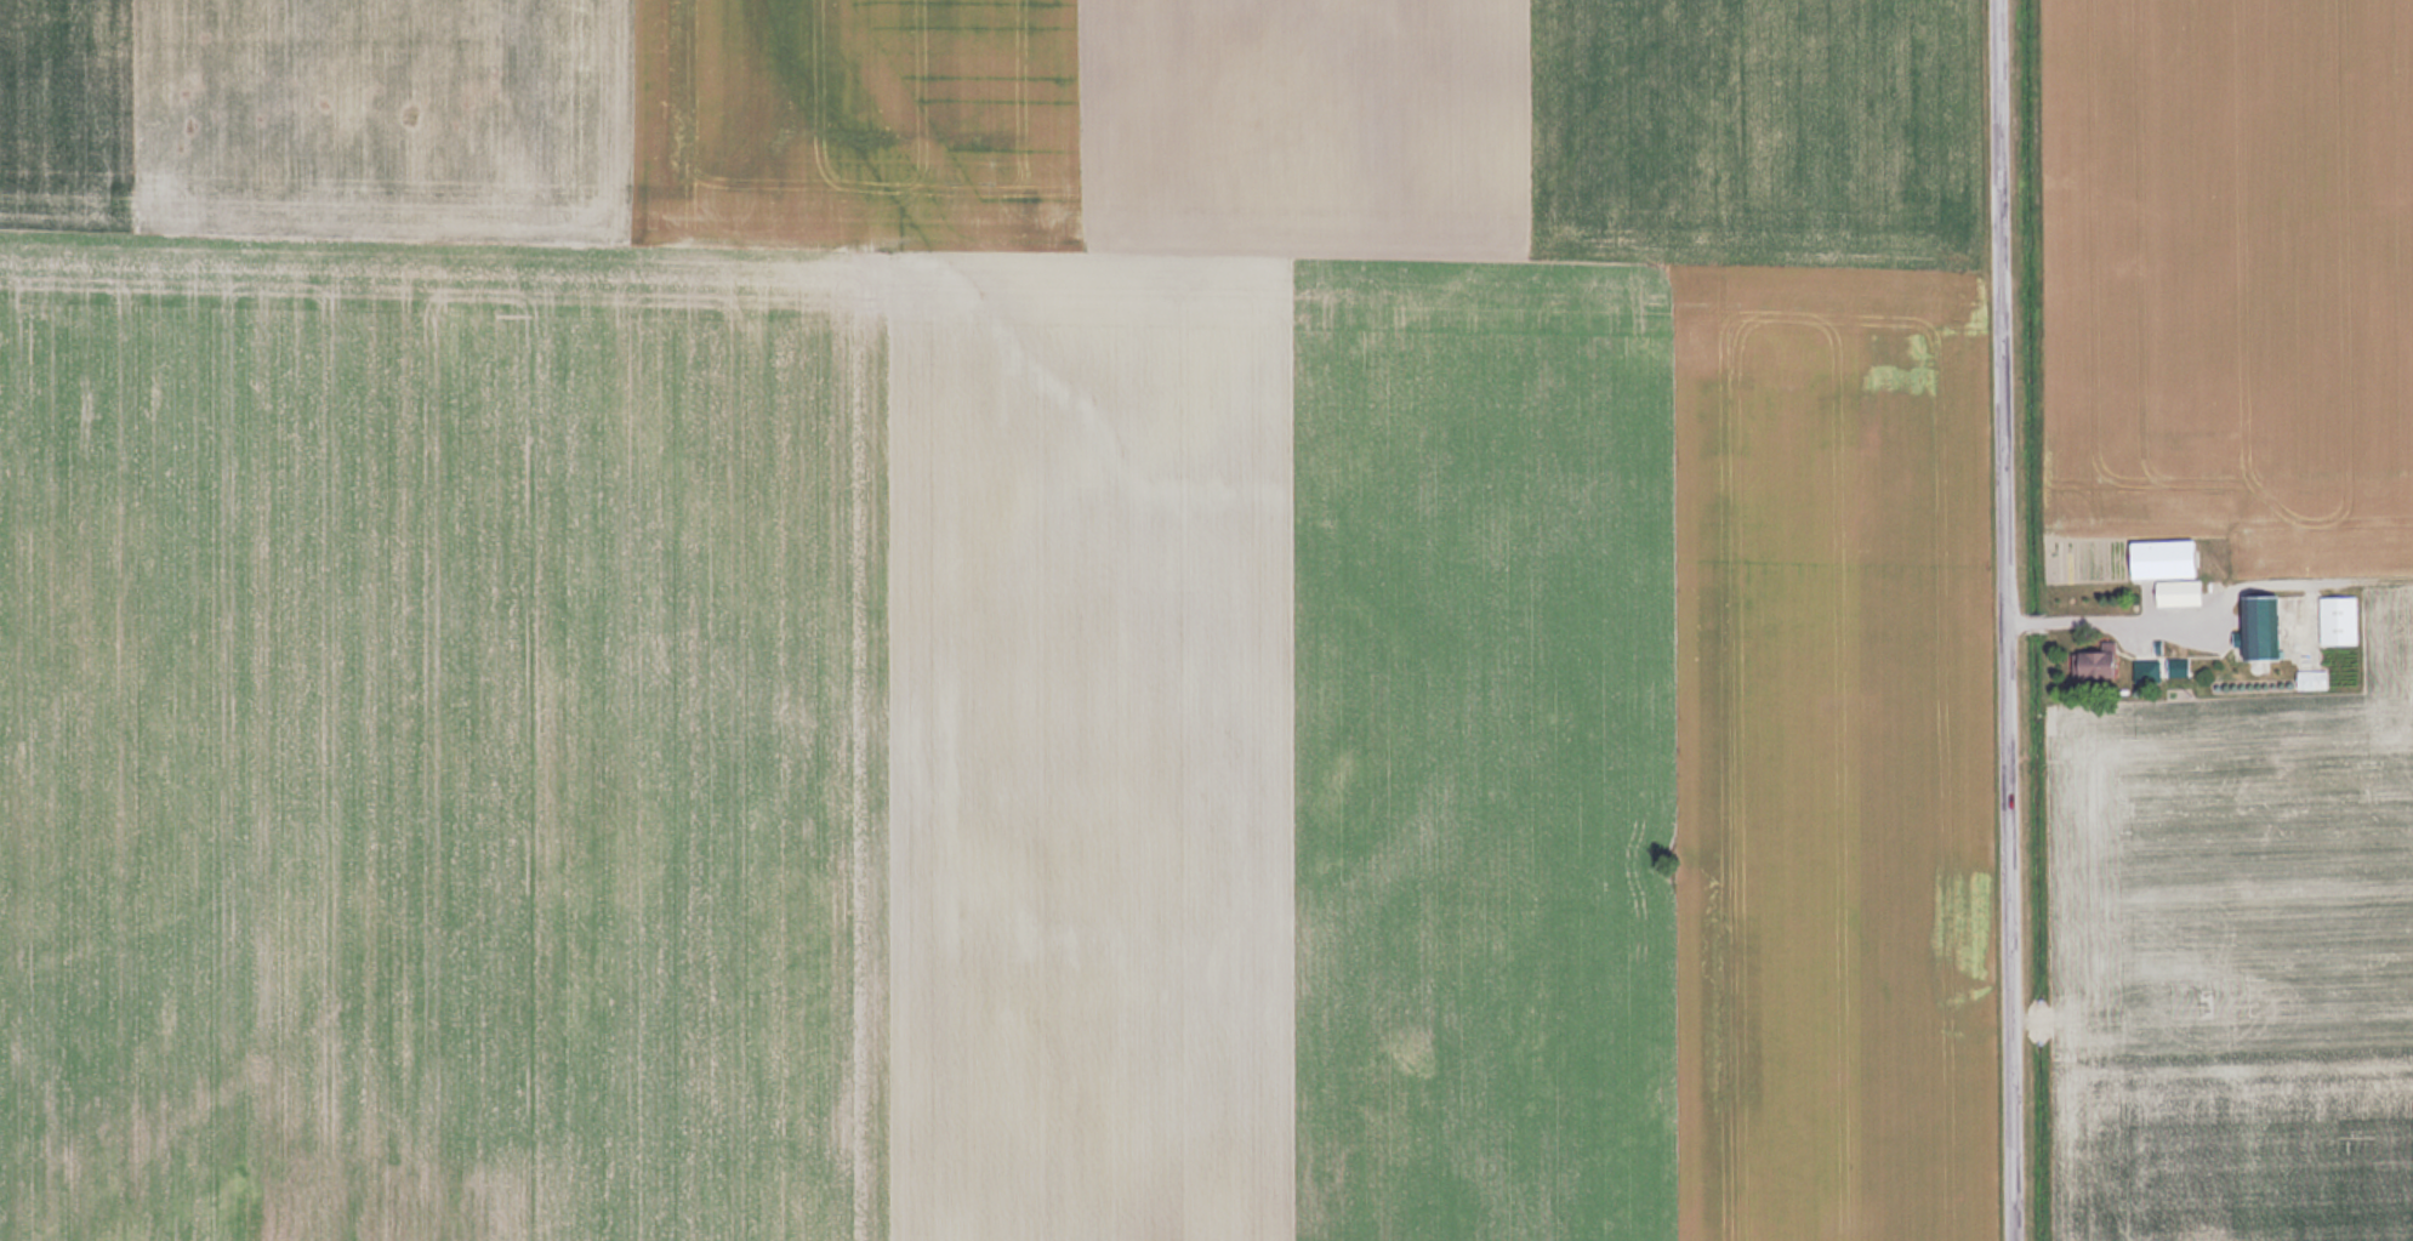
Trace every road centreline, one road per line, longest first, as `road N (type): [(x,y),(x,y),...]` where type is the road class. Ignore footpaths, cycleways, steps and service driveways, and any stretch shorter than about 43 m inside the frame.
road 1 (residential): [(2015,1240),(2005,0)]

